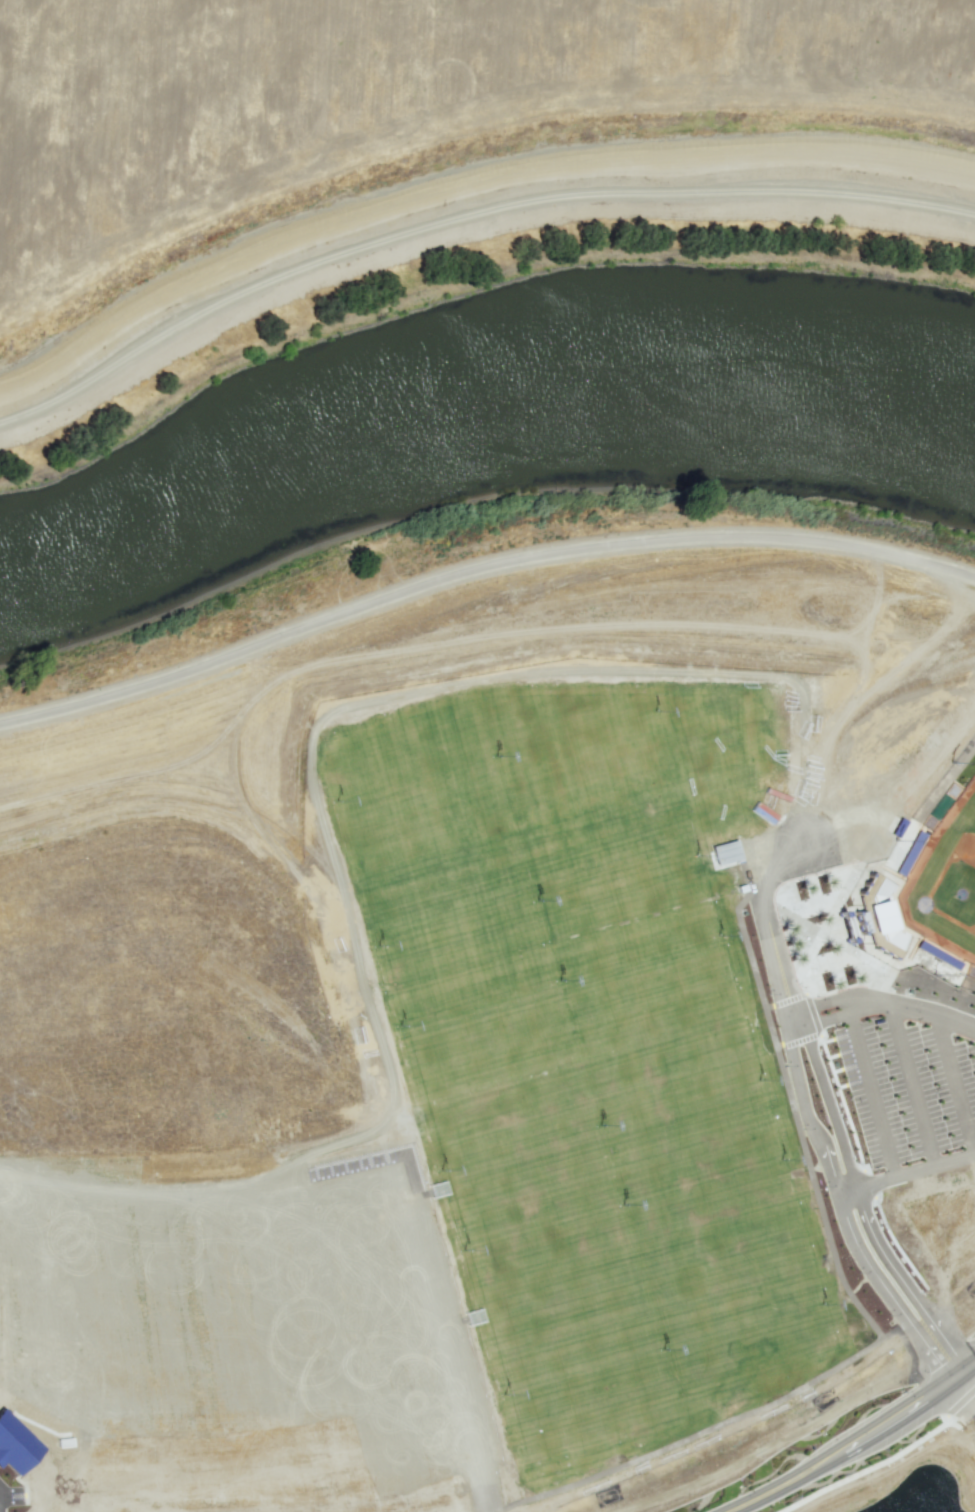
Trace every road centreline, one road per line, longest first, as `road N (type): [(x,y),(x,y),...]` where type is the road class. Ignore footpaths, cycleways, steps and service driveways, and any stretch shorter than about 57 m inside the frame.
road 1 (secondary): [(974,1354),(824,1450),(686,1511)]

